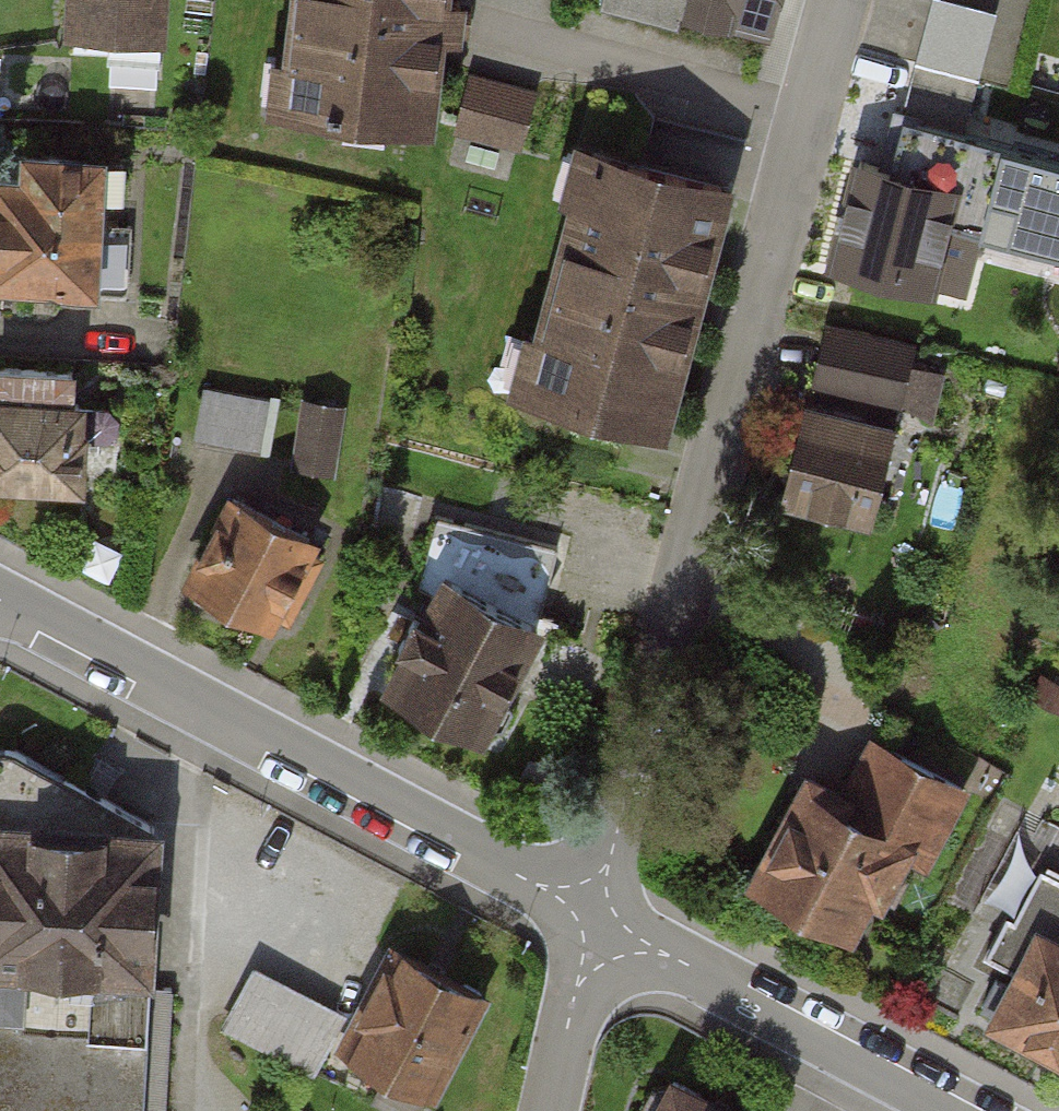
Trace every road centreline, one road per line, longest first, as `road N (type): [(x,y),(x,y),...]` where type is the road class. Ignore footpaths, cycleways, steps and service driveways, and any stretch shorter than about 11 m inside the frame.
road 1 (residential): [(596,916),(841,0)]
road 2 (residential): [(596,916),(0,600)]
road 3 (residential): [(963,1110),(596,916)]
road 4 (residential): [(549,1110),(596,916)]

